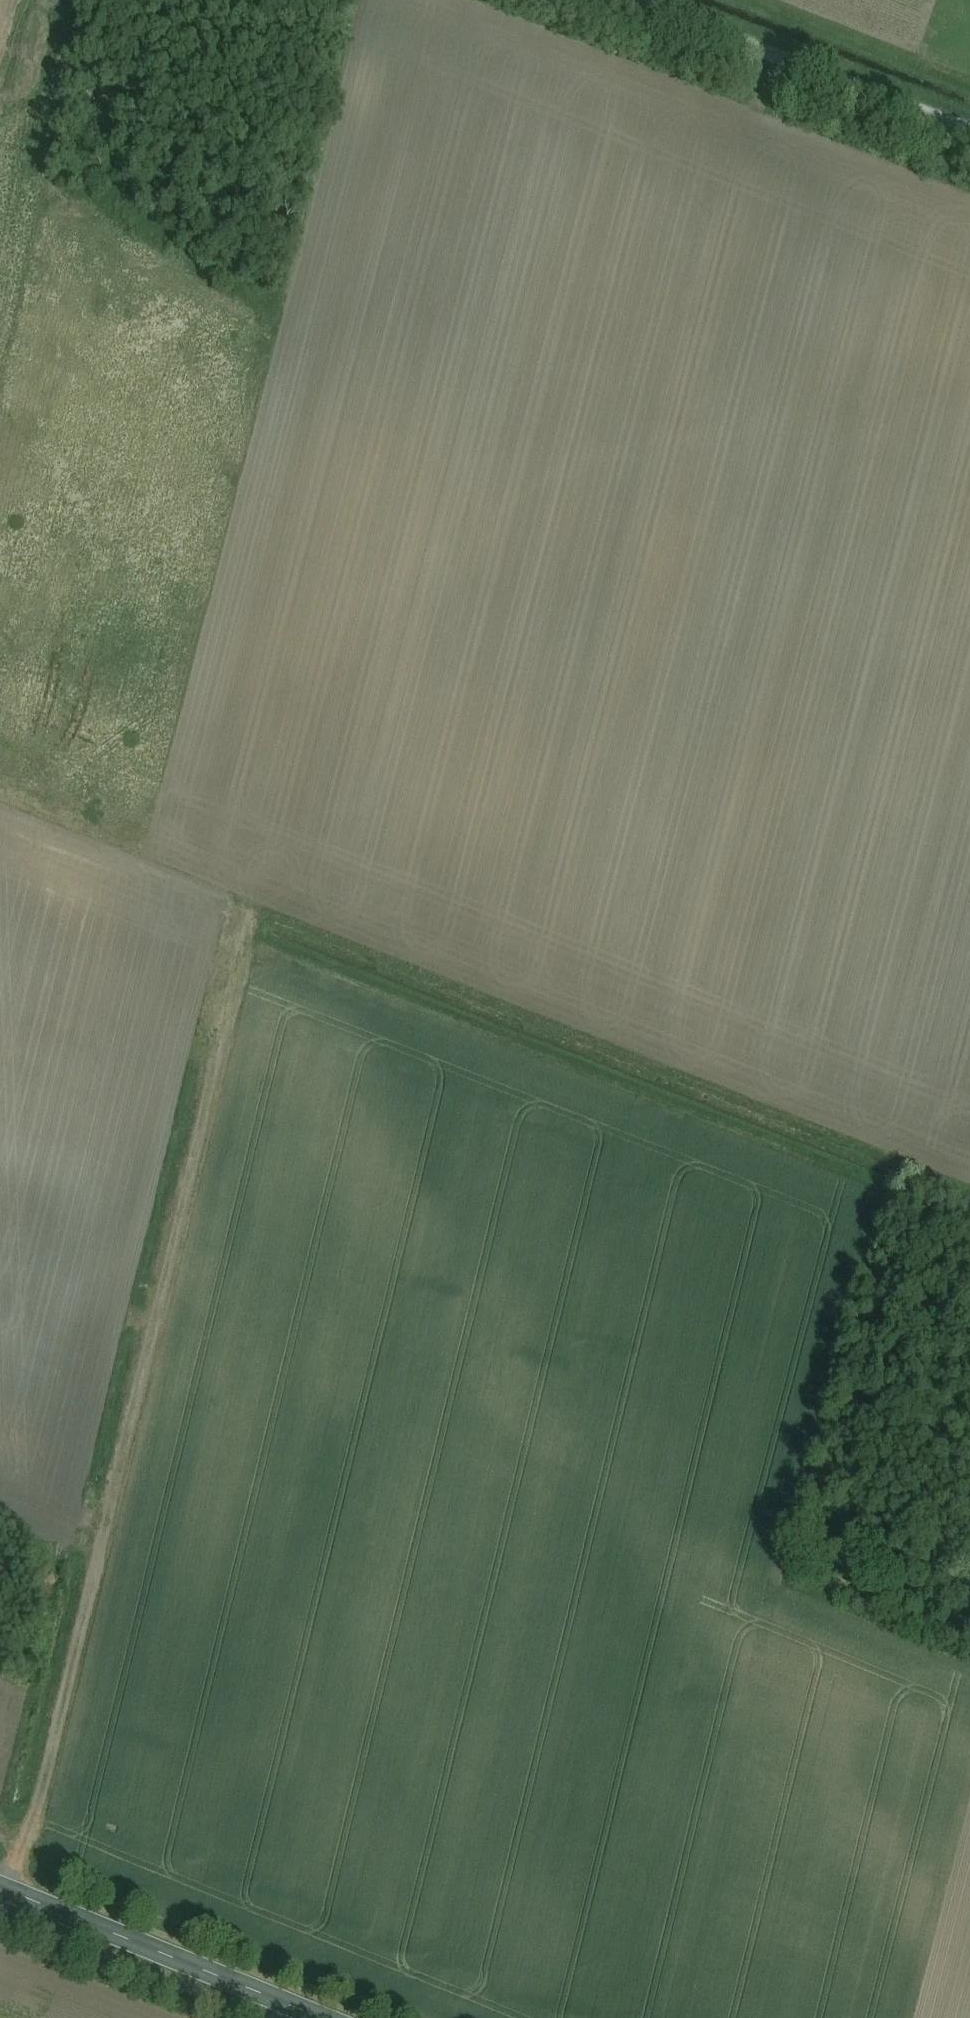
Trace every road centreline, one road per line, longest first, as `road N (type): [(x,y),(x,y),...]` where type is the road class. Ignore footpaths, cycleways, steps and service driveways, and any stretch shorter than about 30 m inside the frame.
road 1 (secondary): [(318,2017),(0,1888)]

